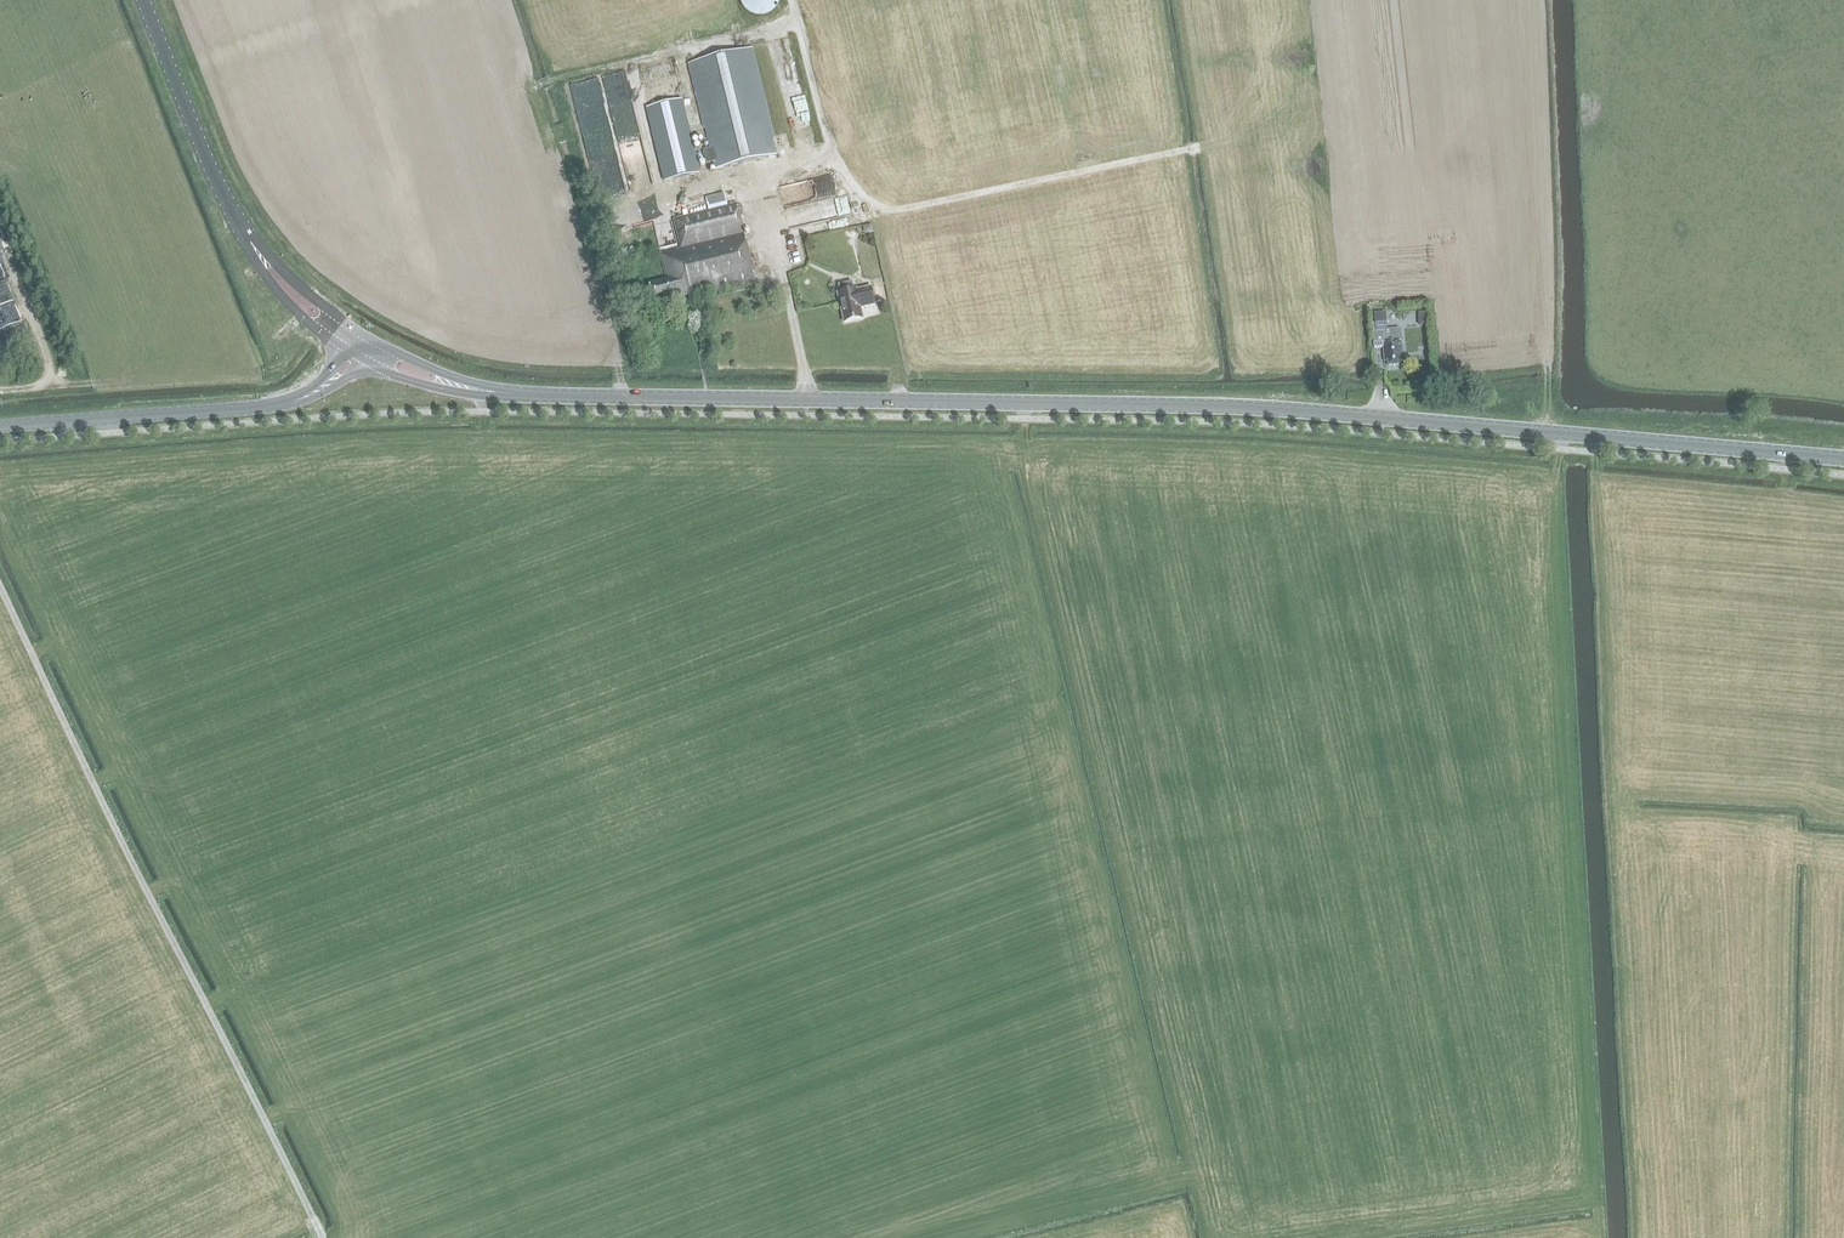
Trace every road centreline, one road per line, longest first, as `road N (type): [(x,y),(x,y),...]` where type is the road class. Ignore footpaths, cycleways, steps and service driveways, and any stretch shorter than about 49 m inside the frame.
road 1 (secondary): [(1843,460),(1259,408),(481,396),(364,351)]
road 2 (secondary): [(364,351),(306,313),(266,271),(207,169),(141,0)]
road 3 (tertiary): [(364,351),(333,380),(277,409),(0,427)]

